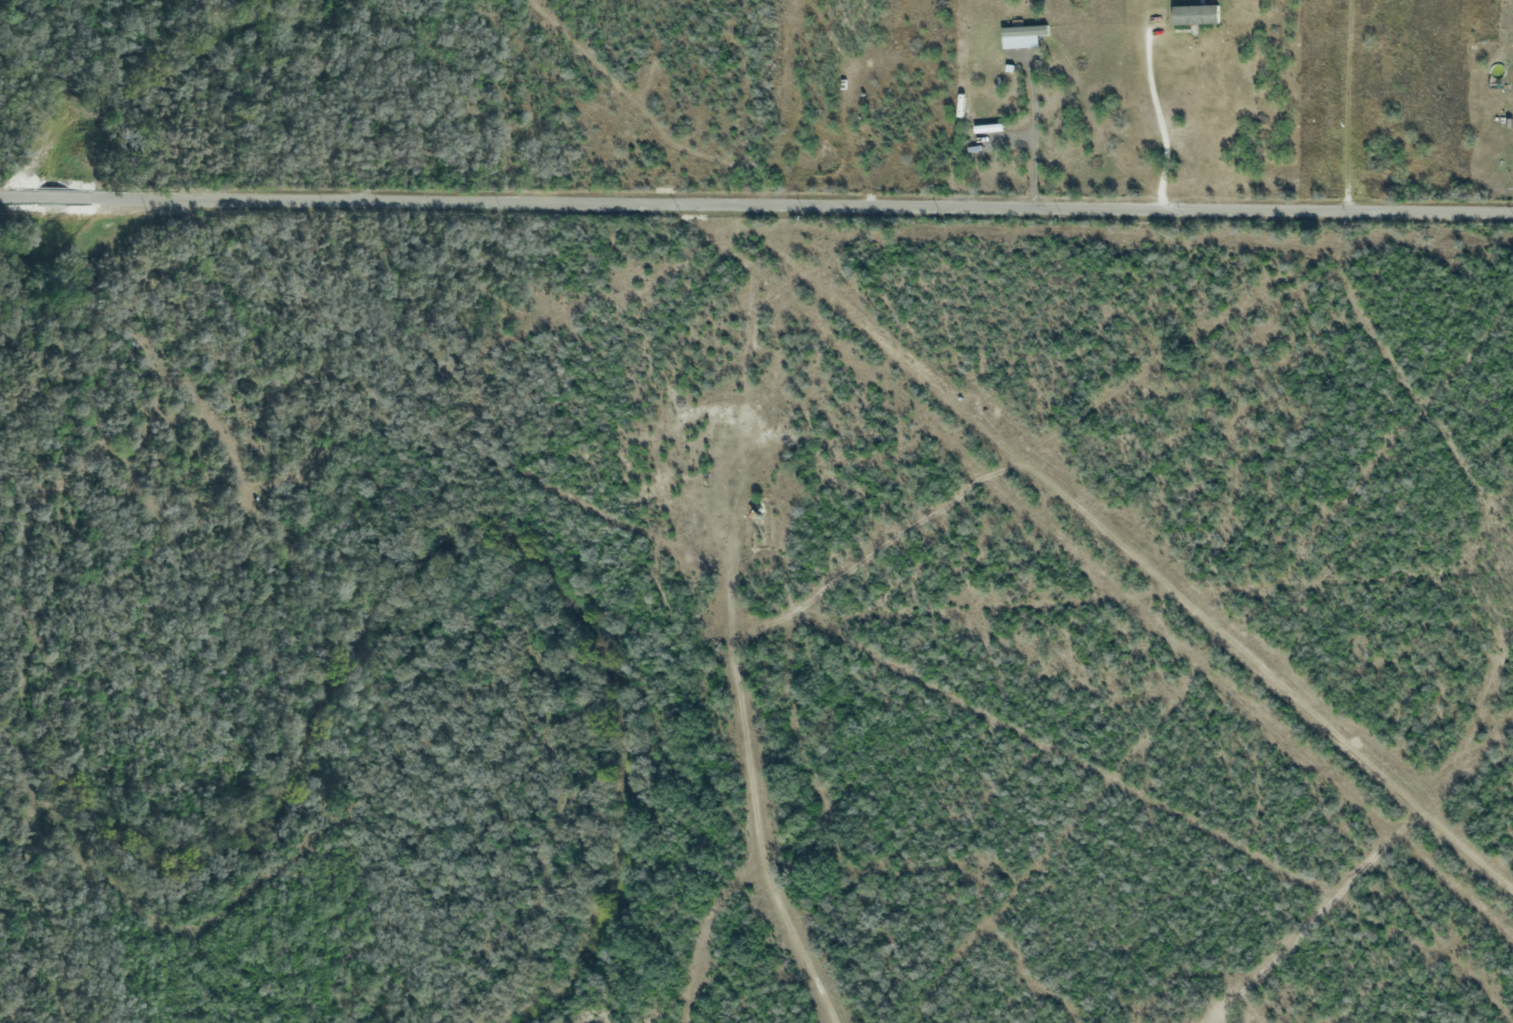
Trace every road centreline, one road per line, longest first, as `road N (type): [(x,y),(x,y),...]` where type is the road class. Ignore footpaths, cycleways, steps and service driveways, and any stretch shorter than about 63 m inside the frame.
road 1 (residential): [(1512,211),(175,198)]
road 2 (residential): [(175,198),(6,195)]

